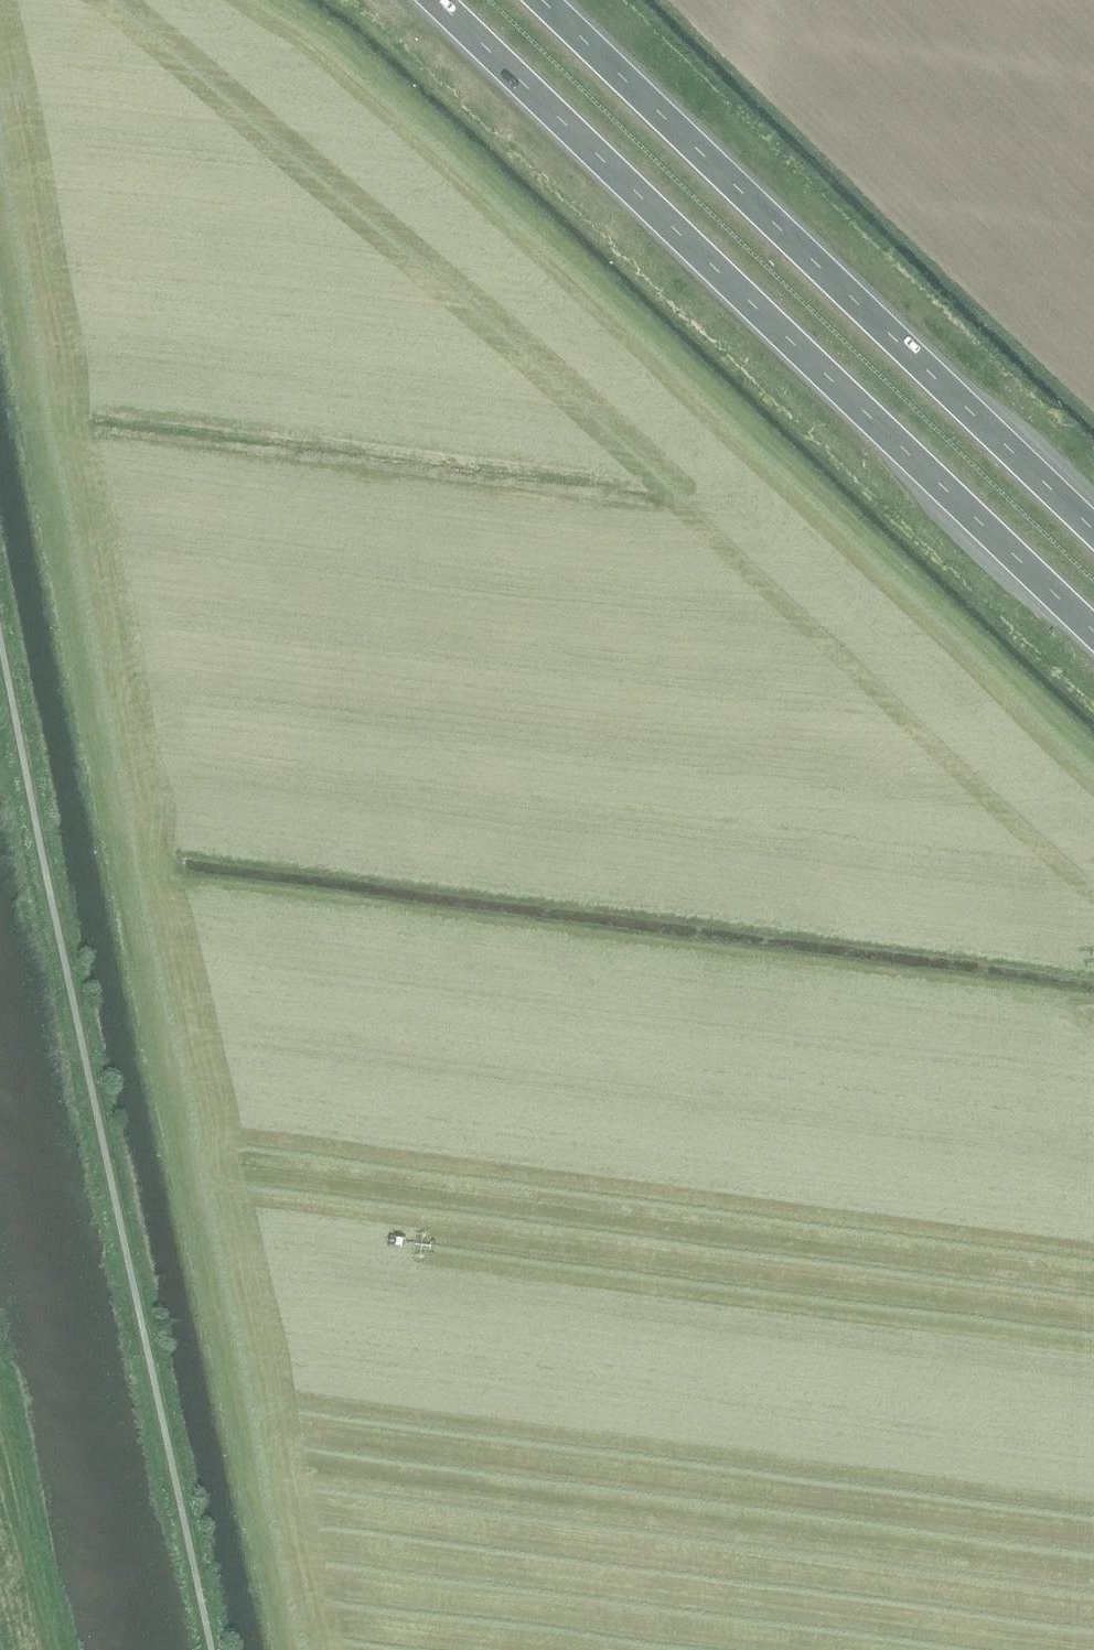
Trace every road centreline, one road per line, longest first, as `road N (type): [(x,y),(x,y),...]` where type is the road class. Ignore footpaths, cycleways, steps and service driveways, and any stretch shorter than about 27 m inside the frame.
road 1 (trunk): [(434,0),(1093,629)]
road 2 (trunk): [(1093,529),(543,0)]

